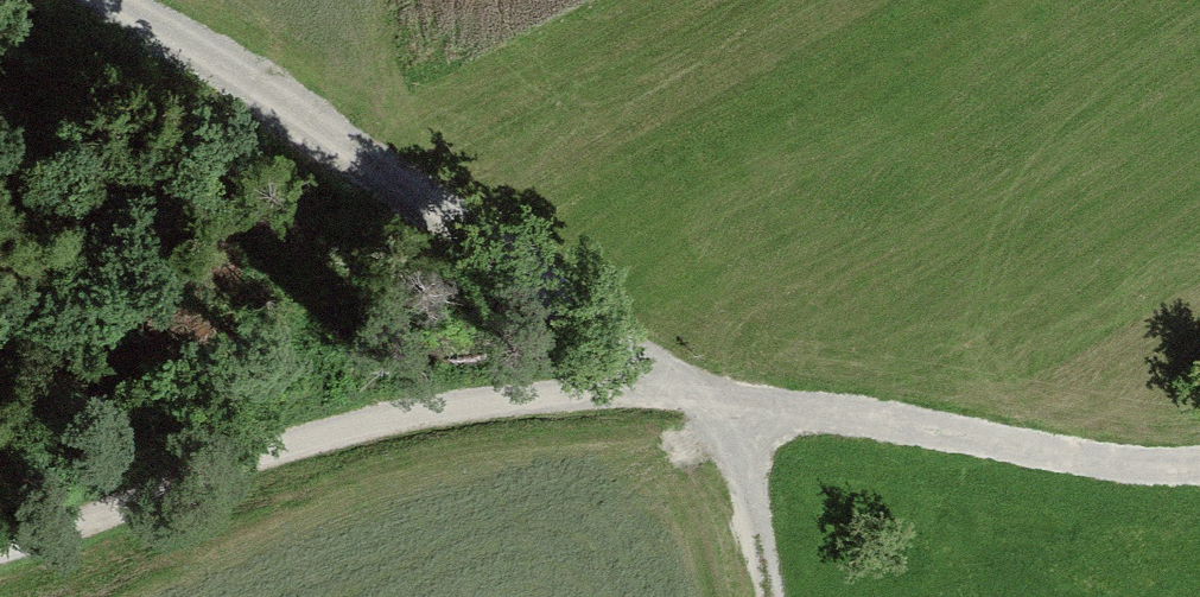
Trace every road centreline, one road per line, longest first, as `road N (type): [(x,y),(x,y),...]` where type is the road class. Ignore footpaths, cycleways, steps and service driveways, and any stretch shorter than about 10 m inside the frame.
road 1 (track): [(0,534),(431,407),(614,389),(729,410)]
road 2 (track): [(104,0),(272,88),(631,350),(729,410)]
road 3 (track): [(729,410),(874,409),(1169,467),(1199,461)]
road 4 (track): [(729,410),(766,596)]

